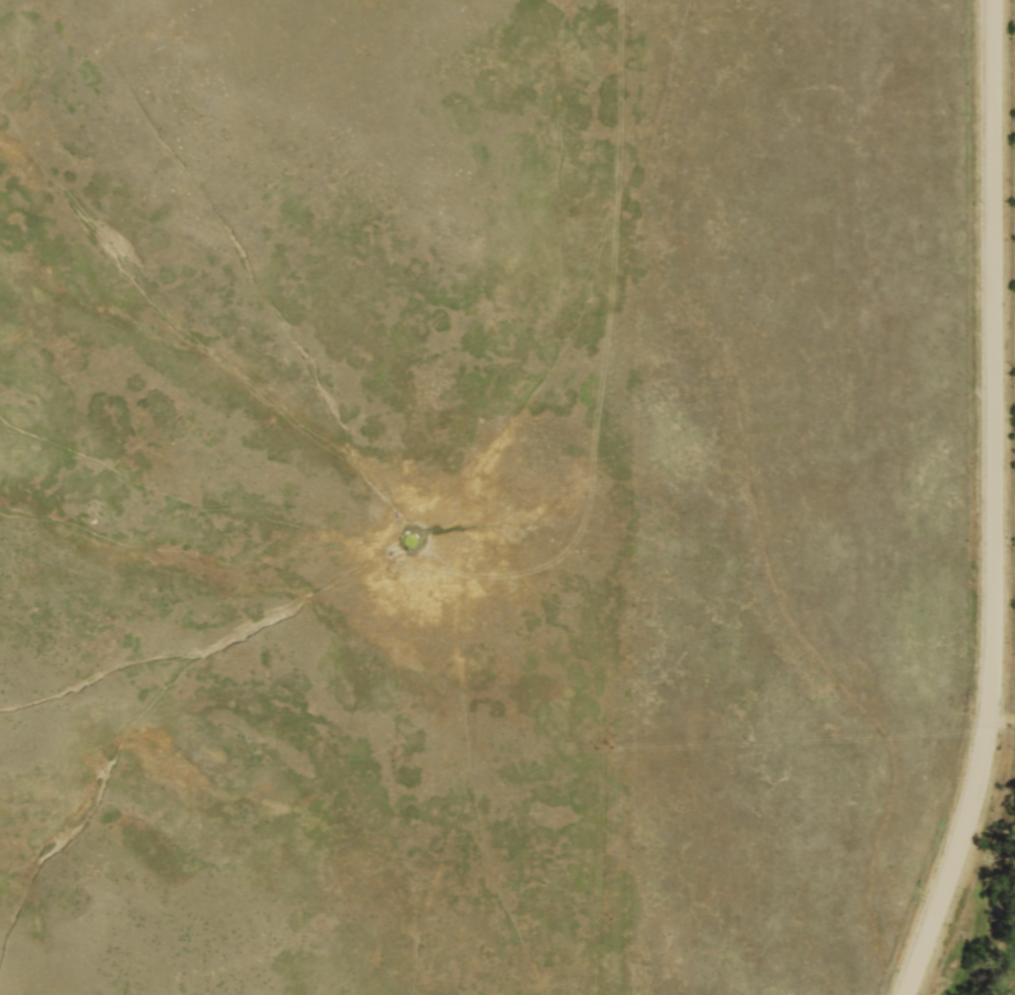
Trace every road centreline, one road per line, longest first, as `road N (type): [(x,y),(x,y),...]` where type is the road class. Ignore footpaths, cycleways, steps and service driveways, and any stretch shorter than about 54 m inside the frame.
road 1 (tertiary): [(988,0),(989,700),(960,847),(902,994)]

